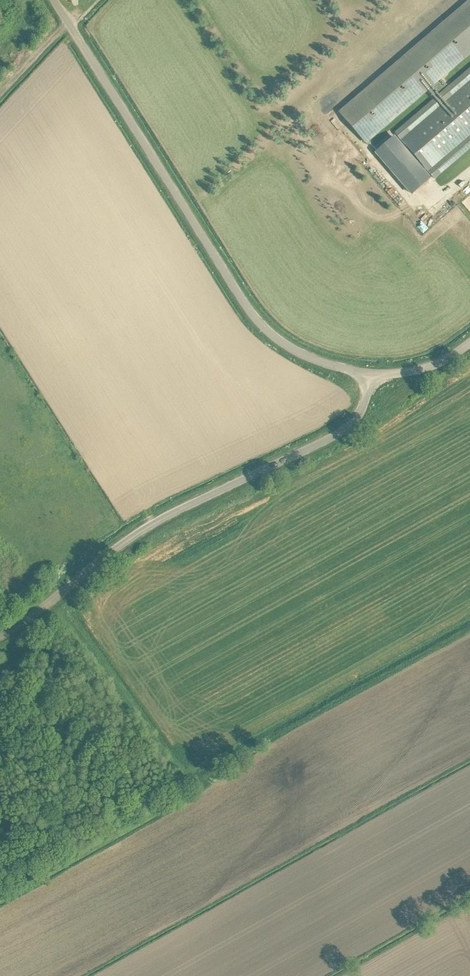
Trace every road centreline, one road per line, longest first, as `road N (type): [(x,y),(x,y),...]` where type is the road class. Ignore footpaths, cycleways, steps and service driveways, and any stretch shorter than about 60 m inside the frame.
road 1 (tertiary): [(372,376),(286,347),(248,311),(53,0)]
road 2 (unclassified): [(0,636),(161,518),(334,438),(361,410),(372,376)]

